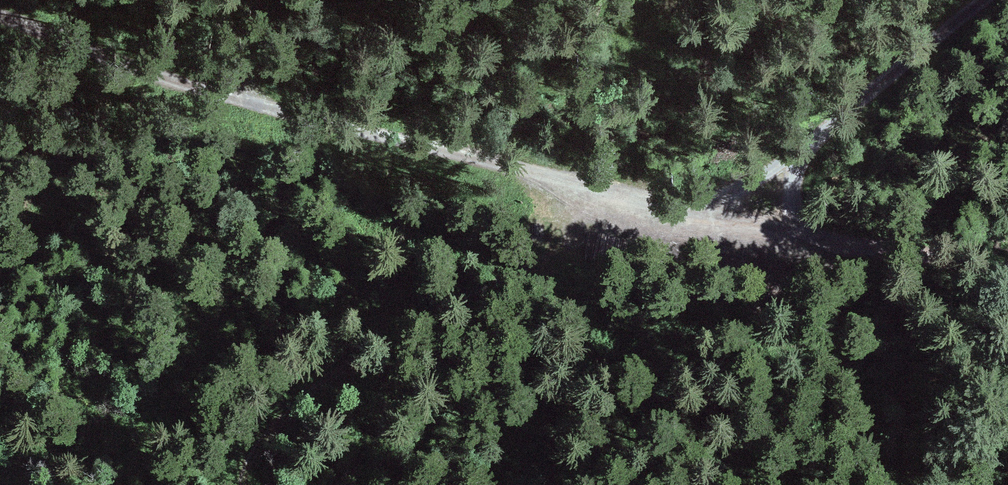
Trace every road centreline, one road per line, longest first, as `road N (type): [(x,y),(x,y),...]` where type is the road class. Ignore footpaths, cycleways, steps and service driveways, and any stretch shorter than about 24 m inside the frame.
road 1 (track): [(739,207),(488,166),(201,92),(0,16)]
road 2 (track): [(245,484),(256,448),(316,380),(581,242),(699,206)]
road 3 (track): [(990,0),(739,207)]
road 4 (track): [(1007,269),(739,207)]

